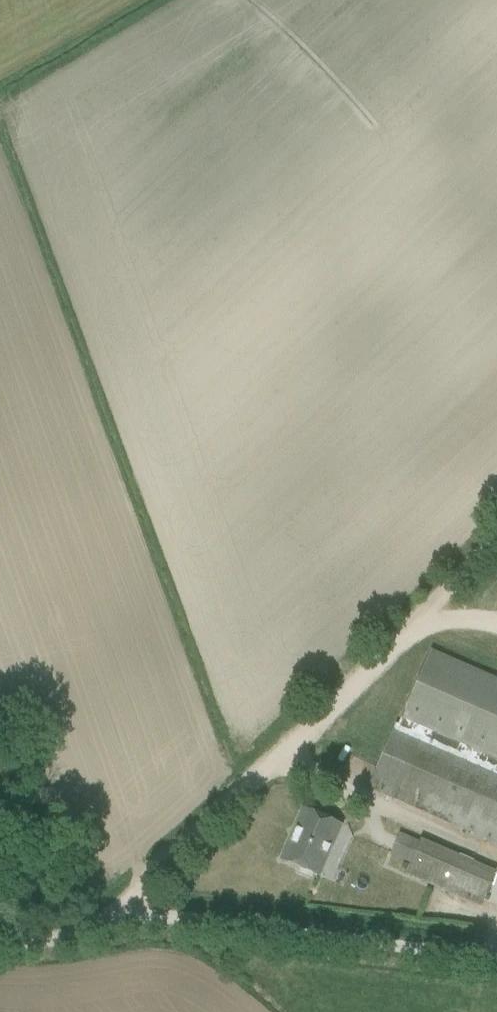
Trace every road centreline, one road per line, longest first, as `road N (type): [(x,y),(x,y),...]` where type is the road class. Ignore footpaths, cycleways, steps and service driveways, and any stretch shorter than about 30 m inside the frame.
road 1 (track): [(496,544),(105,923)]
road 2 (unclassified): [(496,959),(161,916),(34,943),(0,940)]

